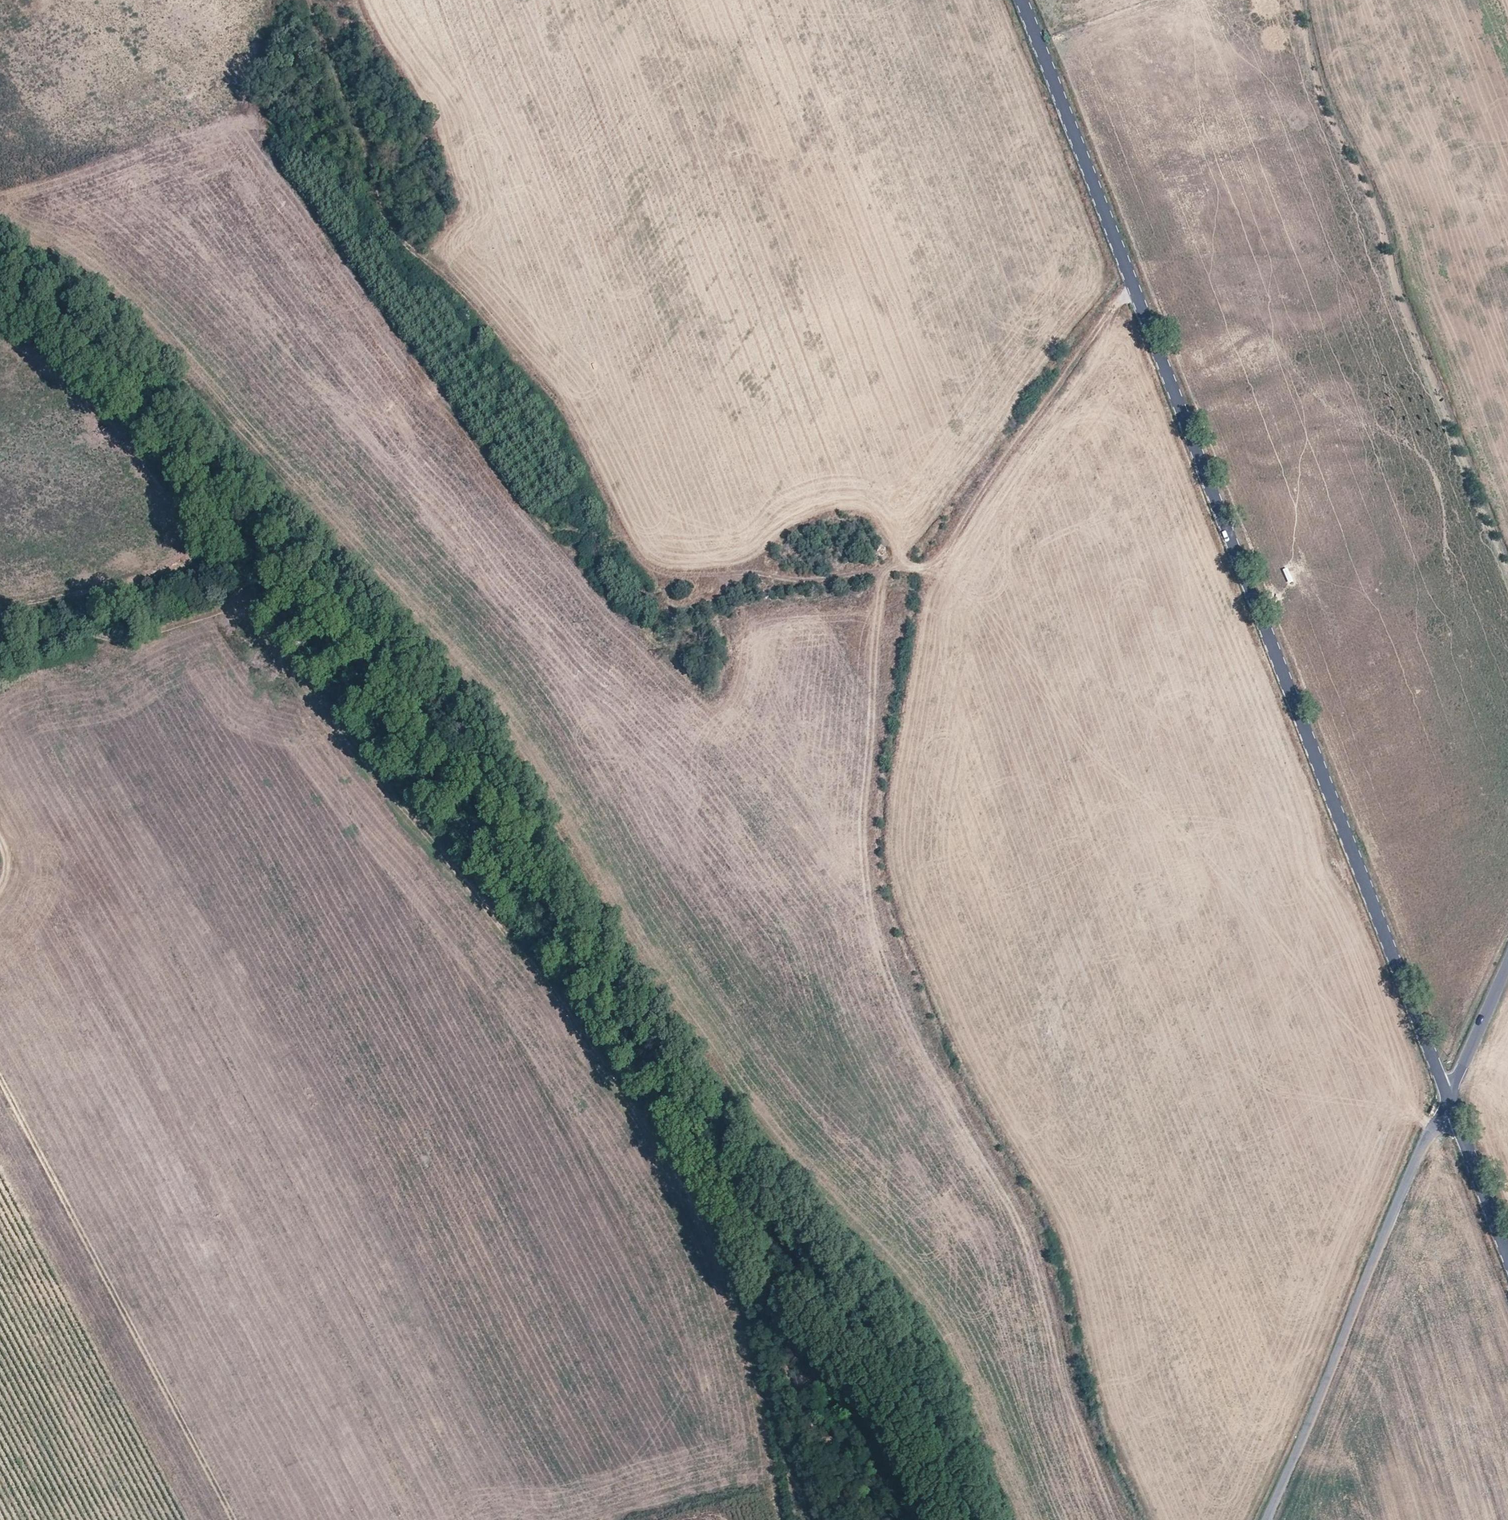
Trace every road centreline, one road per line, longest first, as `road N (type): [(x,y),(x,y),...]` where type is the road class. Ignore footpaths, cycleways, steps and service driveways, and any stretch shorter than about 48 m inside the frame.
road 1 (track): [(310,0),(316,35),(374,187),(450,290),(557,406),(637,567),(788,580),(925,567),(941,557),(1132,289)]
road 2 (tertiary): [(1444,1091),(1020,0)]
road 3 (track): [(0,331),(138,453),(202,545),(136,582),(0,607)]
road 4 (track): [(1267,1519),(1444,1091)]
road 5 (tertiary): [(1507,1256),(1444,1091)]
road 6 (unclassified): [(1444,1091),(1507,960)]

